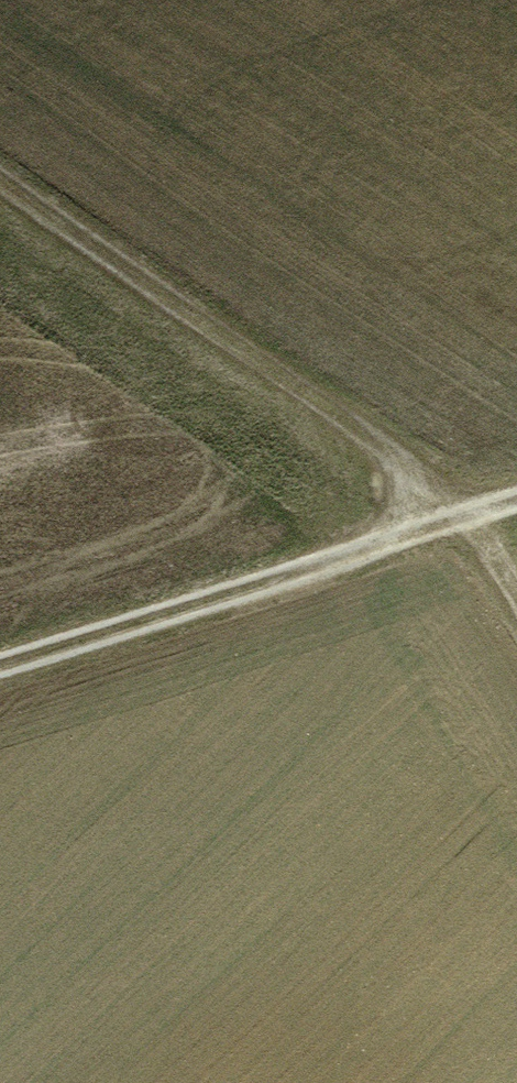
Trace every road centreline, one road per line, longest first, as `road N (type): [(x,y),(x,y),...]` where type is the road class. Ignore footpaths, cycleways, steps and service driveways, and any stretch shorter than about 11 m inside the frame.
road 1 (track): [(516,627),(452,513),(0,184)]
road 2 (track): [(516,494),(0,658)]

